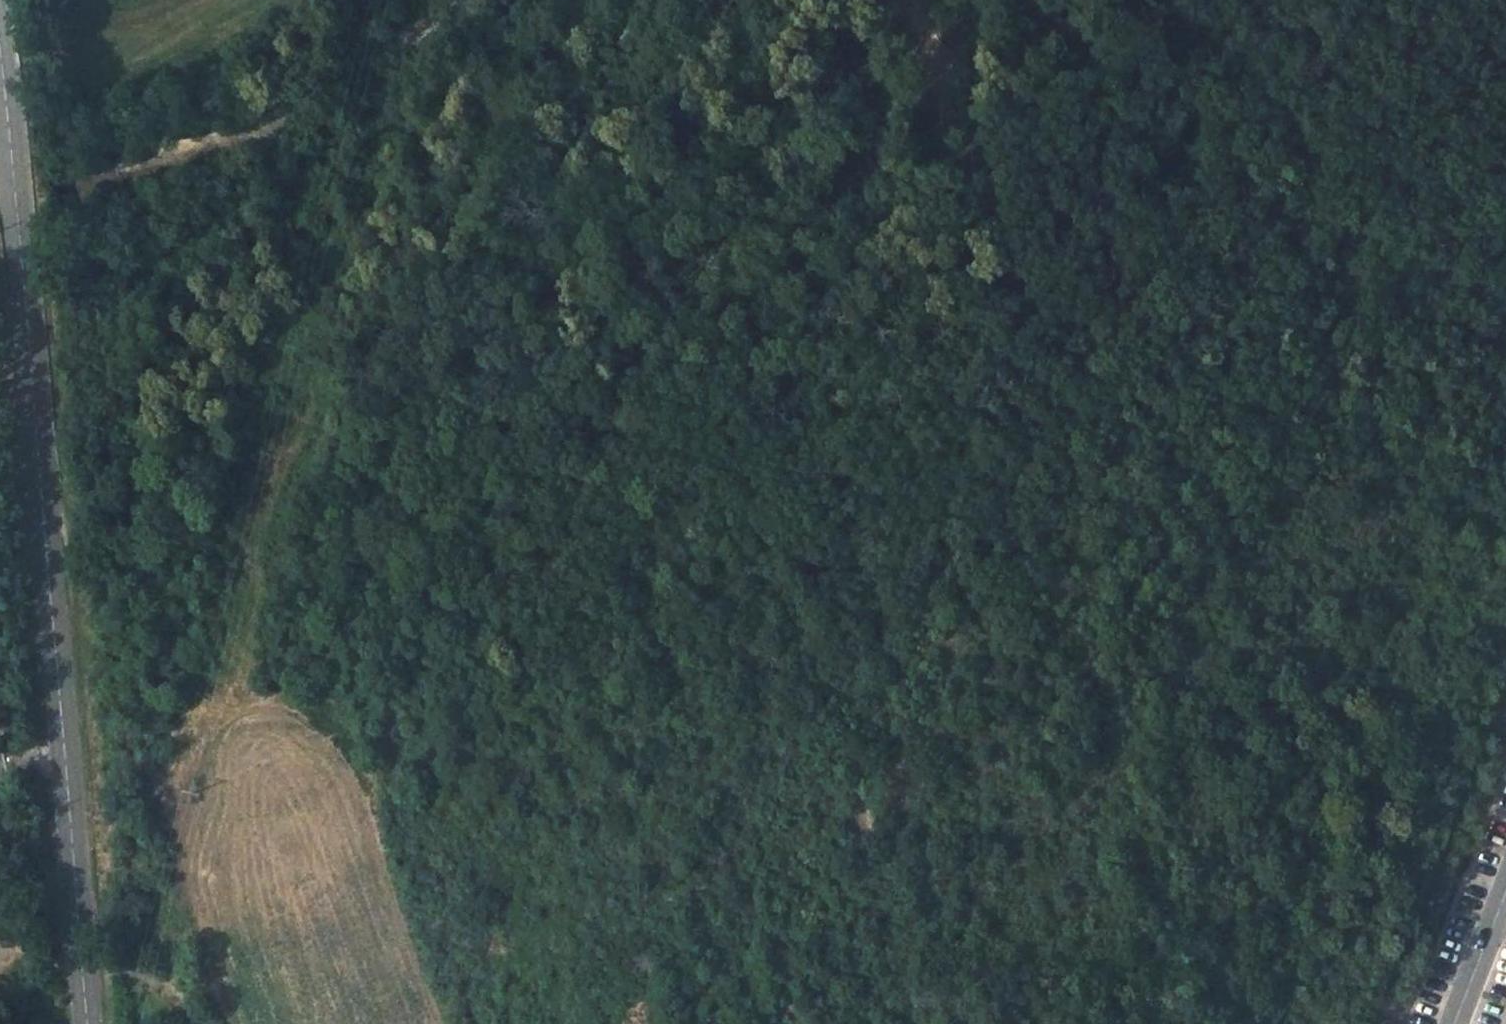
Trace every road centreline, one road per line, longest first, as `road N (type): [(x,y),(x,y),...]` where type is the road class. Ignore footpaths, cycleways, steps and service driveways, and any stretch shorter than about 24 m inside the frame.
road 1 (tertiary): [(0,47),(100,1023)]
road 2 (unclassified): [(1505,890),(1454,1023)]

